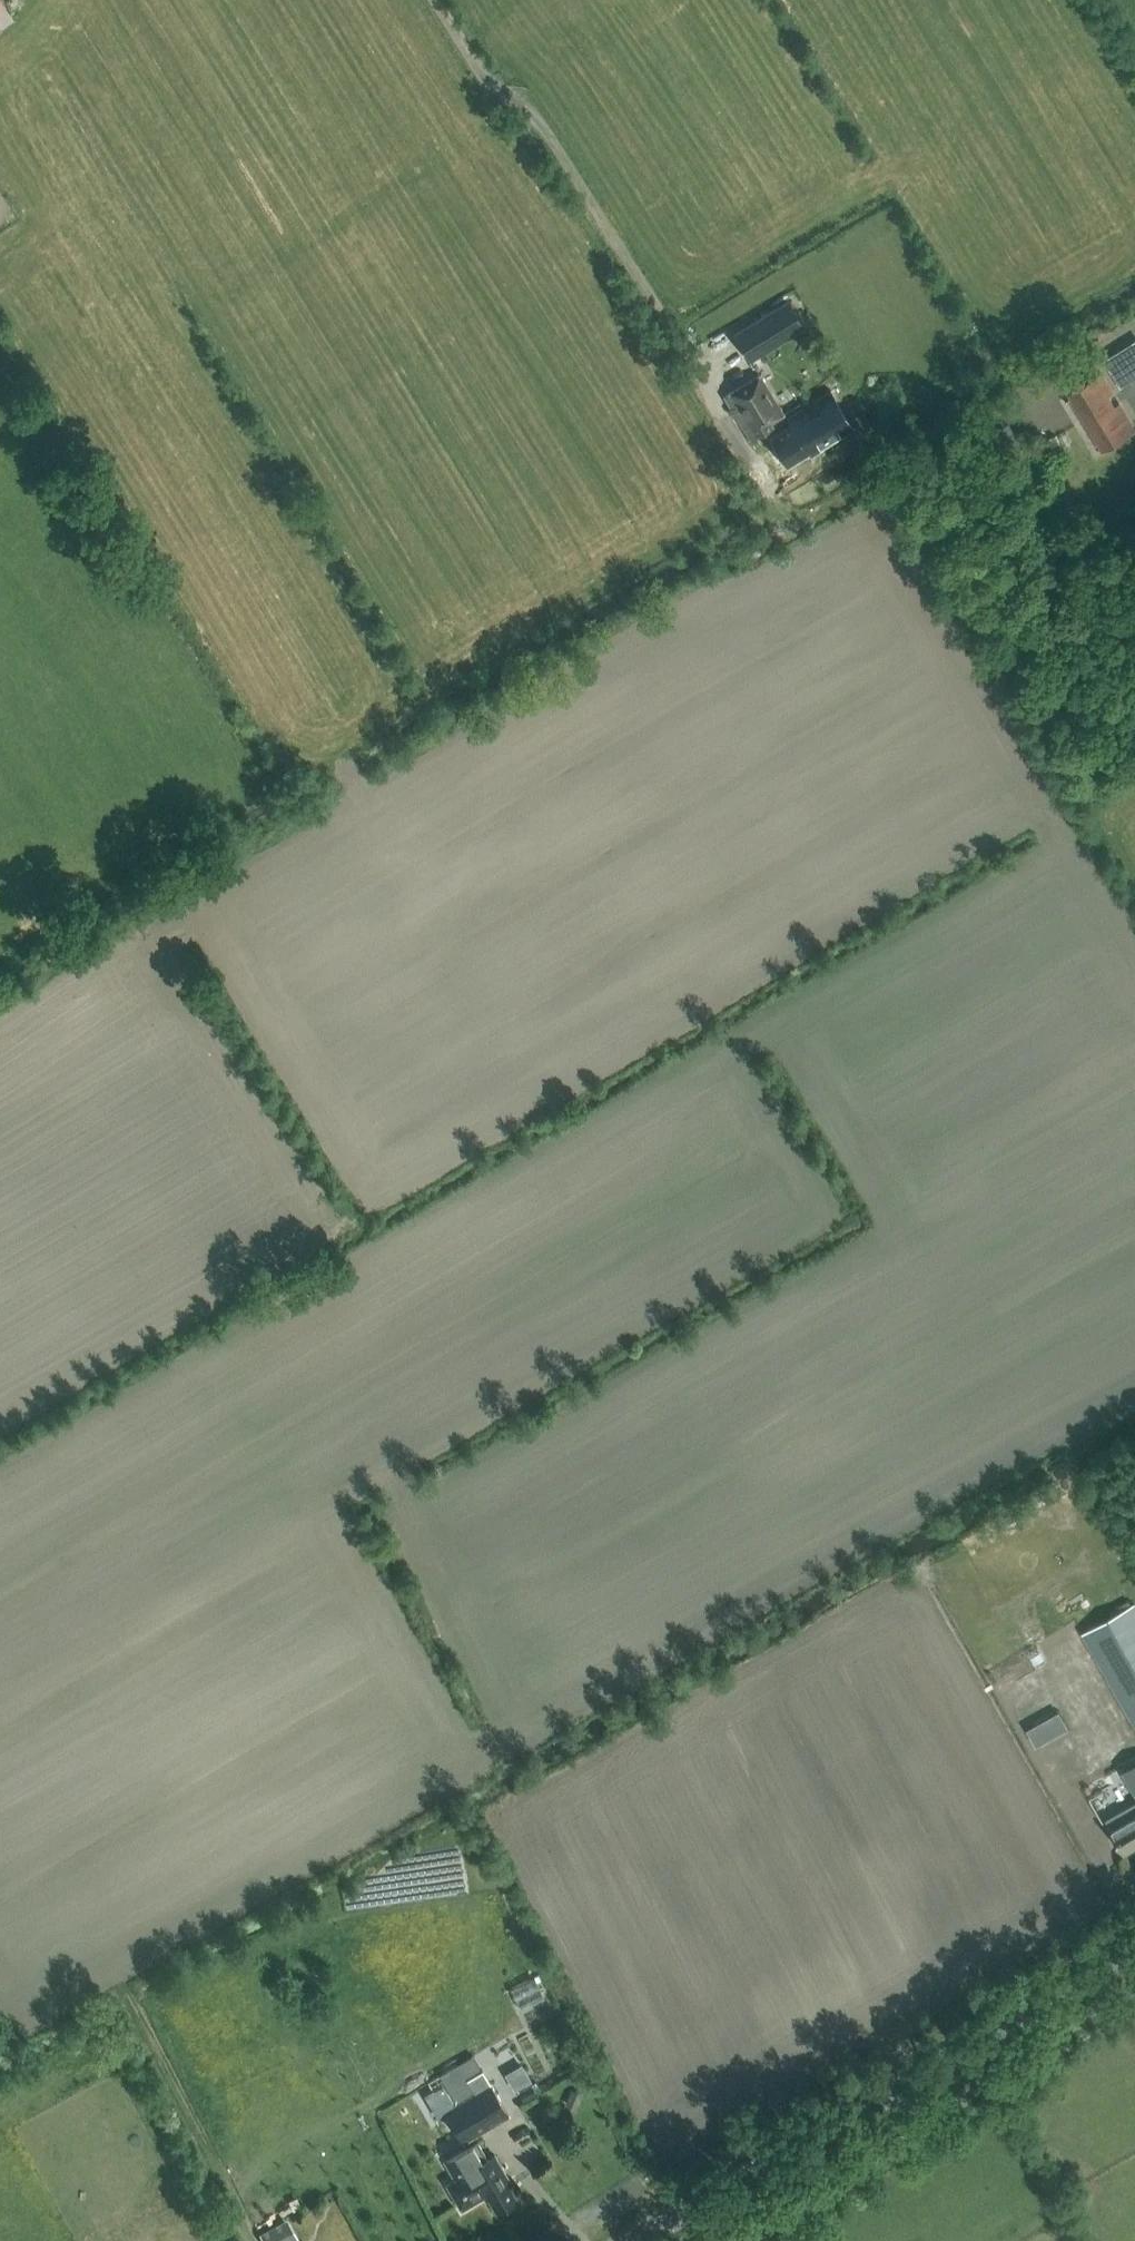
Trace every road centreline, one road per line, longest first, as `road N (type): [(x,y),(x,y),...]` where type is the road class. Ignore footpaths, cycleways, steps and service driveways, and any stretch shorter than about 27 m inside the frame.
road 1 (secondary): [(642,2240),(1134,1958)]
road 2 (track): [(434,0),(486,82),(541,125),(682,351)]
road 3 (track): [(801,521),(1134,327)]

